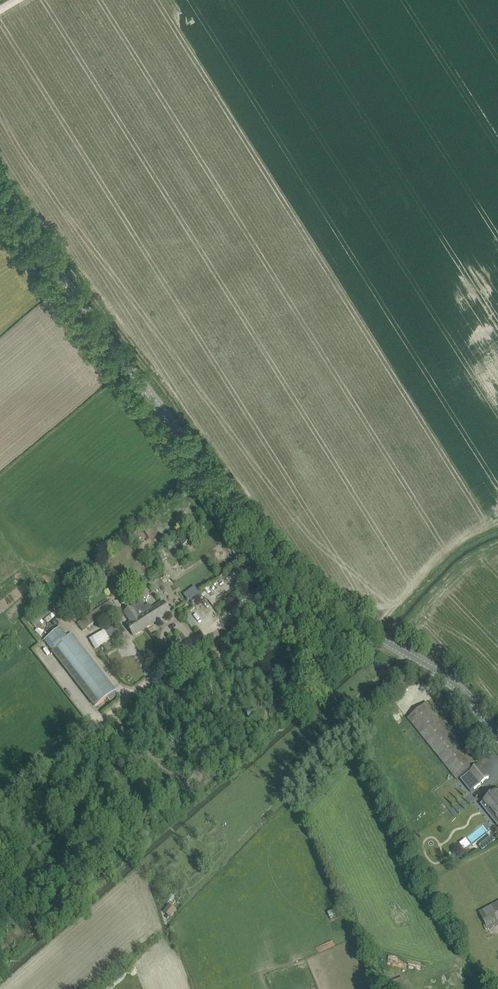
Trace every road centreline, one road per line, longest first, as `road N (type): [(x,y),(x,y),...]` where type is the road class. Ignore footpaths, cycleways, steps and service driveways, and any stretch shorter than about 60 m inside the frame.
road 1 (unclassified): [(497,734),(453,682),(326,607),(283,570),(0,194)]
road 2 (track): [(0,812),(283,570)]

